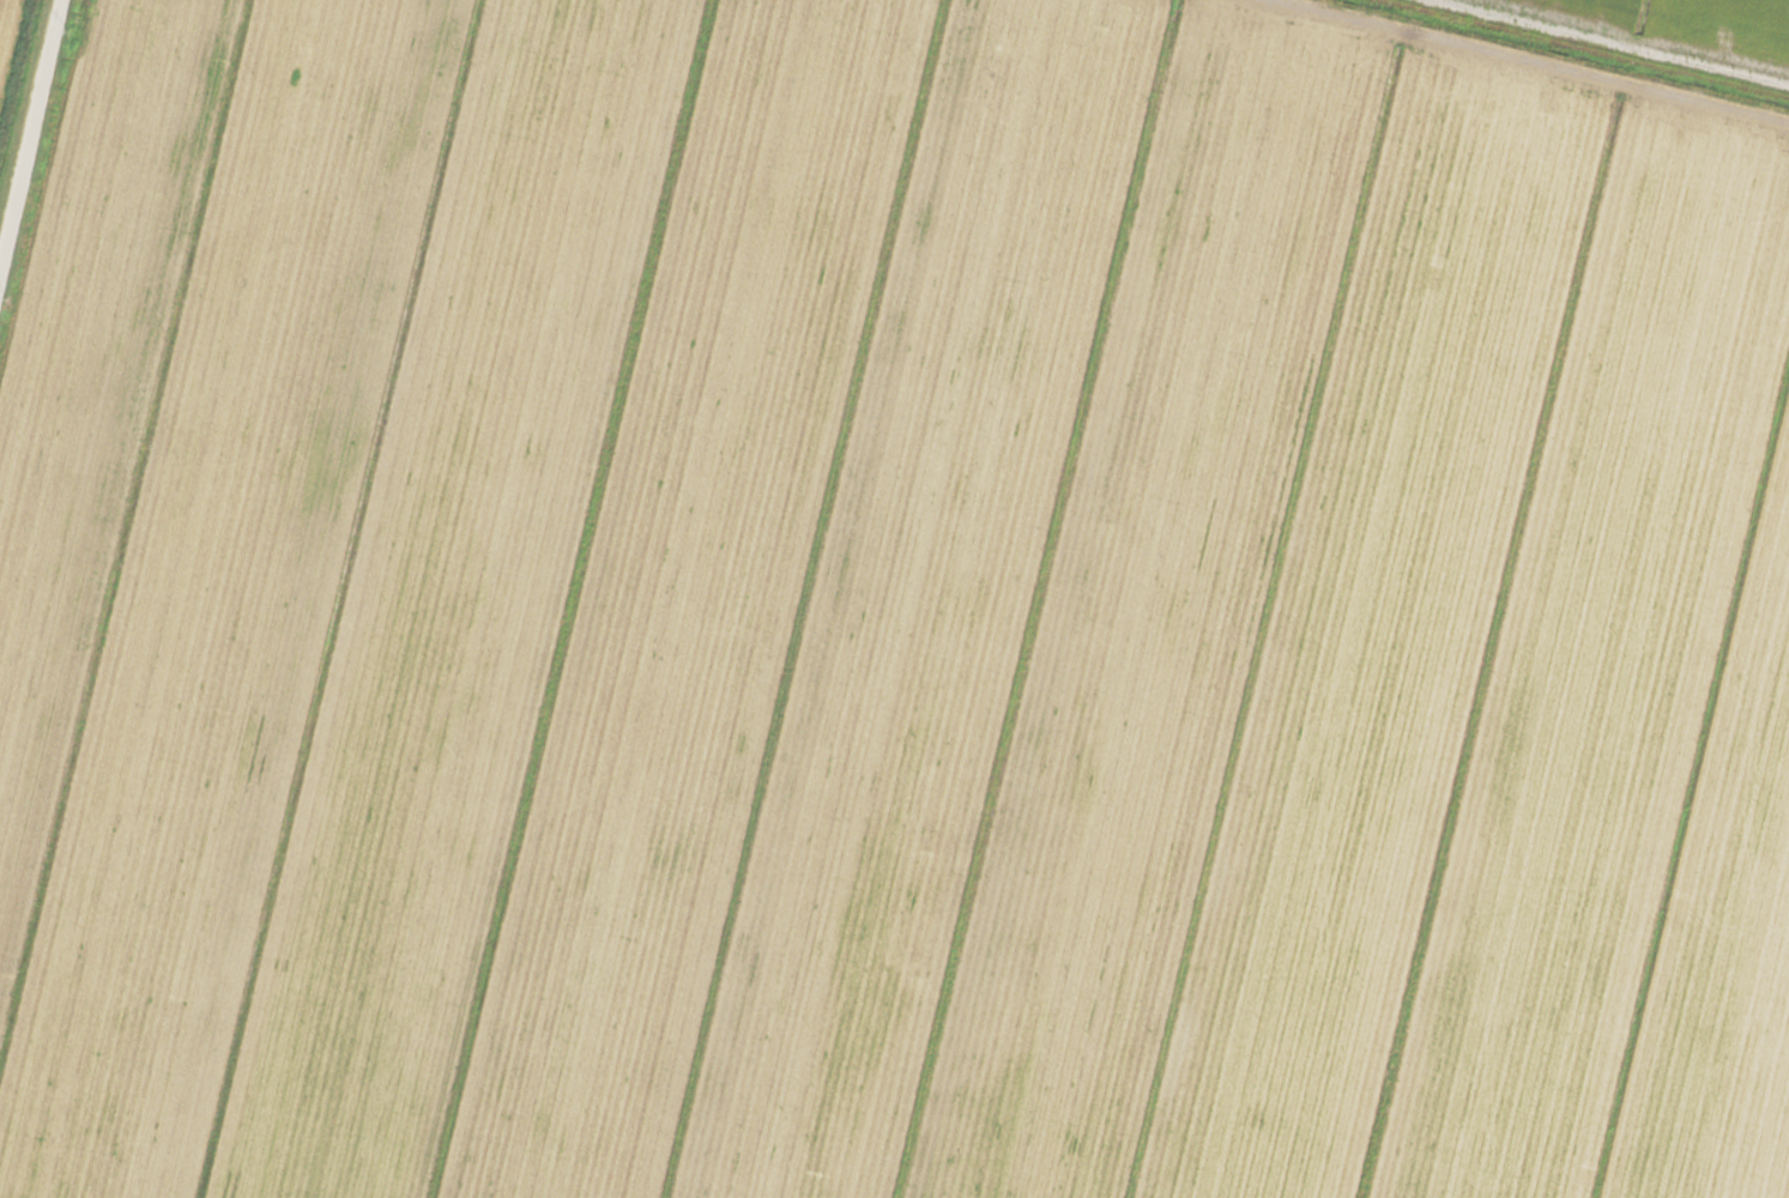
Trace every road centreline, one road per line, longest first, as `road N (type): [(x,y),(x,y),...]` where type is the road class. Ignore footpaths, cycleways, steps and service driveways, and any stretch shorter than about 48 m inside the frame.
road 1 (track): [(1445,0),(1788,81)]
road 2 (residential): [(0,262),(60,0)]

